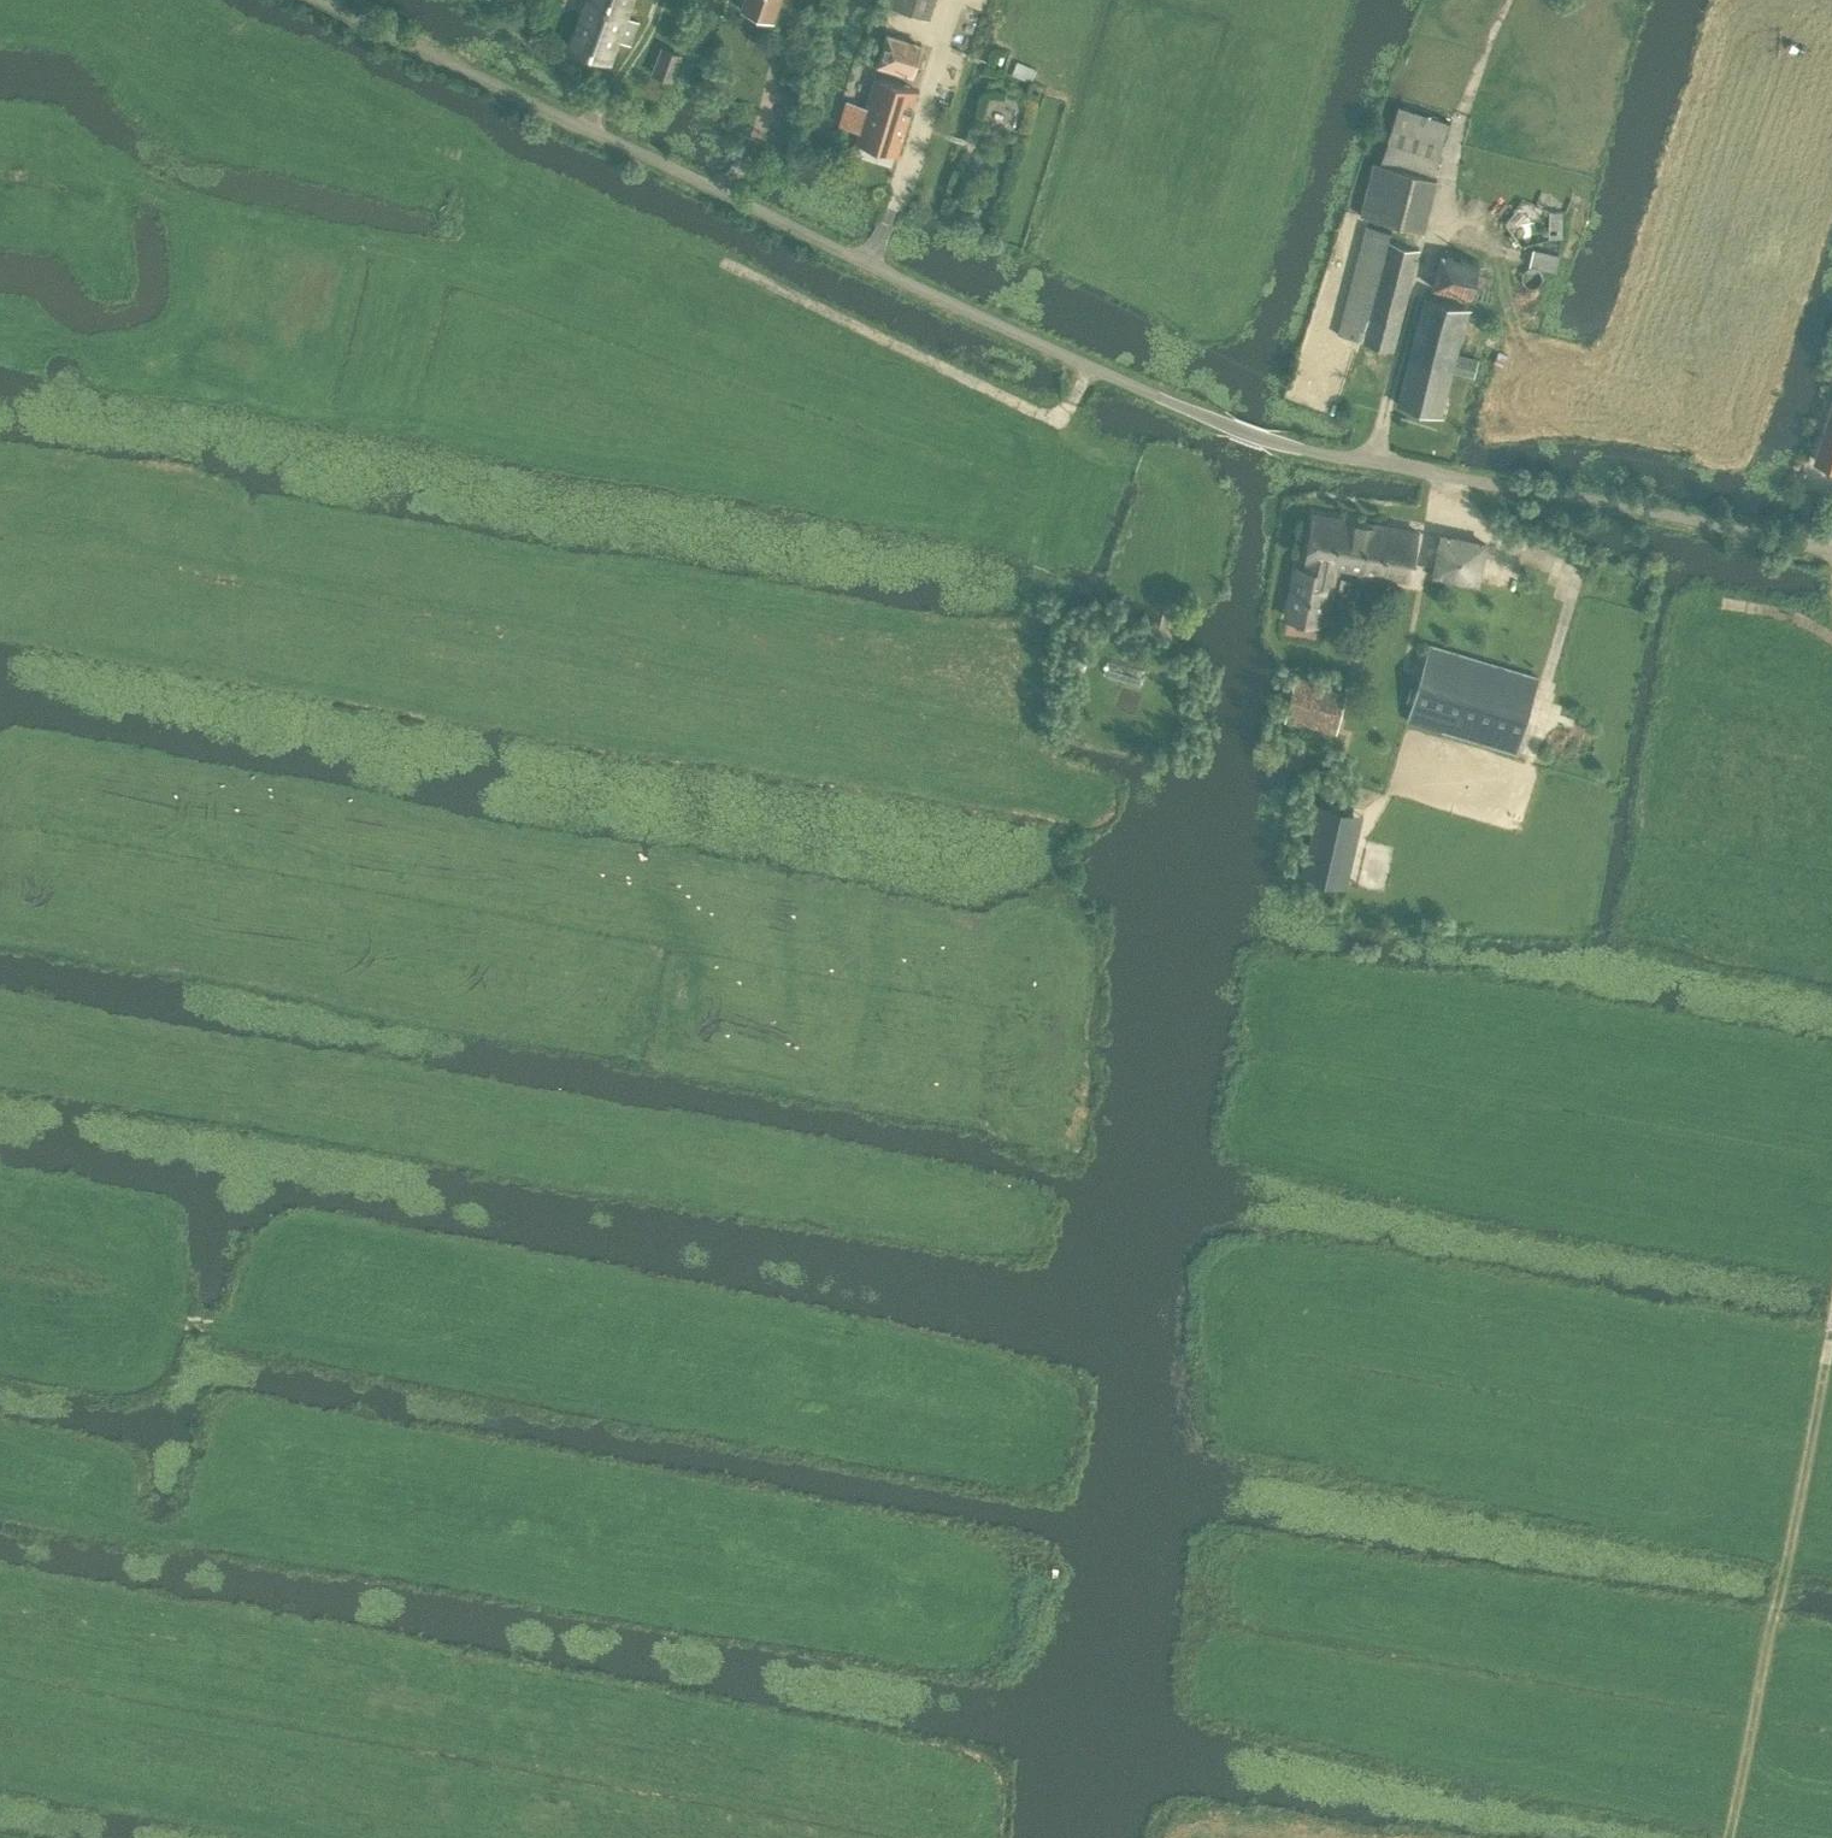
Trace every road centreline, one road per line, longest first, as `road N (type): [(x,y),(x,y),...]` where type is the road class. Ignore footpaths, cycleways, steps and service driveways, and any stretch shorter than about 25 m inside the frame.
road 1 (unclassified): [(319,0),(968,312),(1225,426),(1831,549)]

